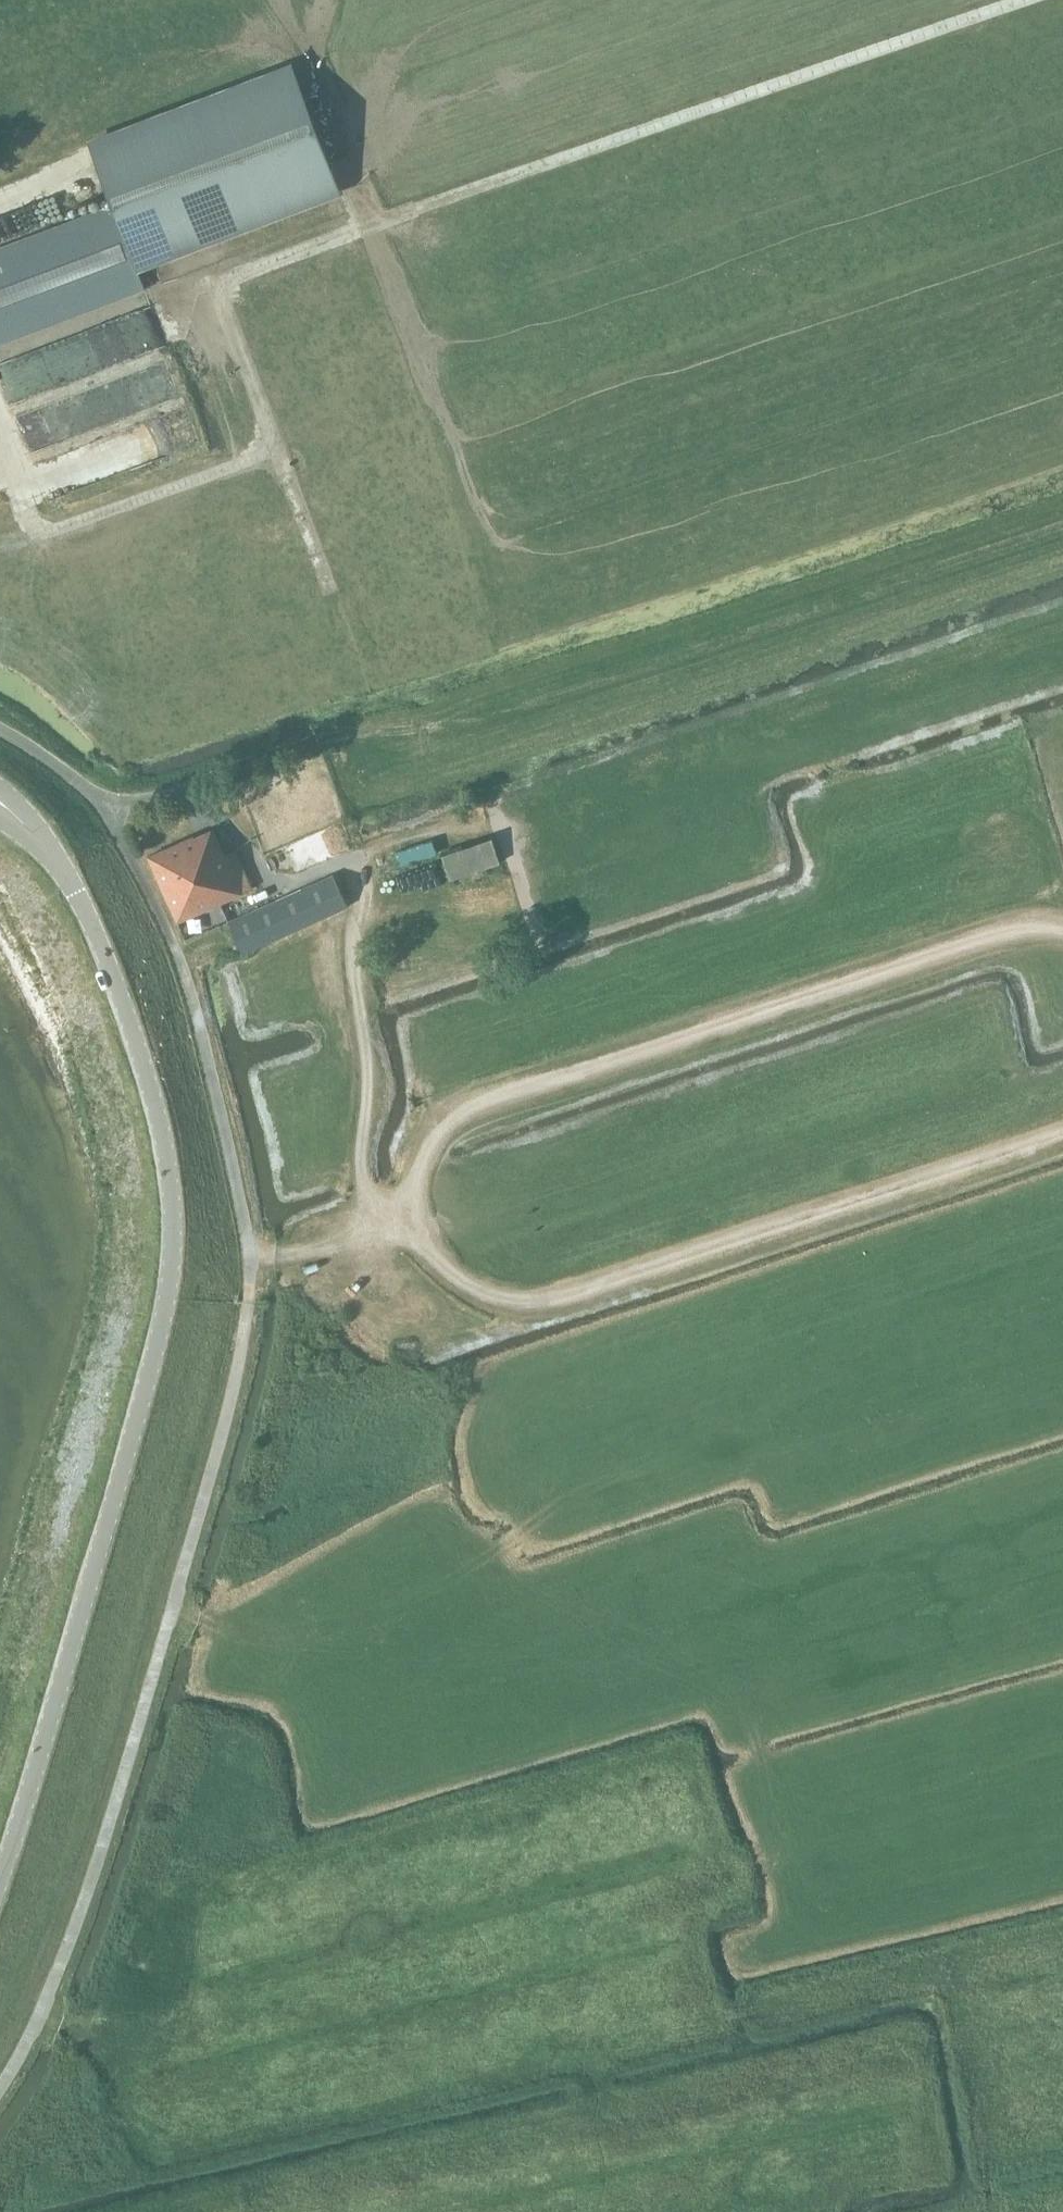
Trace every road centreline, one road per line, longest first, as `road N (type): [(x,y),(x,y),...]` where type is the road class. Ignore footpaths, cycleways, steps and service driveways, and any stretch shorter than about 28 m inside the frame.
road 1 (track): [(1039,0),(218,285),(274,445),(35,535),(0,431)]
road 2 (tertiary): [(22,820),(64,870),(103,945),(165,1134),(174,1228),(161,1336),(0,1885)]
road 3 (track): [(0,2089),(46,1999),(136,1730),(227,1411),(246,1332),(251,1258)]
road 4 (track): [(363,857),(354,961),(370,1063),(361,1169),(374,1240)]
road 5 (track): [(502,825),(390,844),(363,857)]
road 6 (track): [(274,445),(325,579)]

